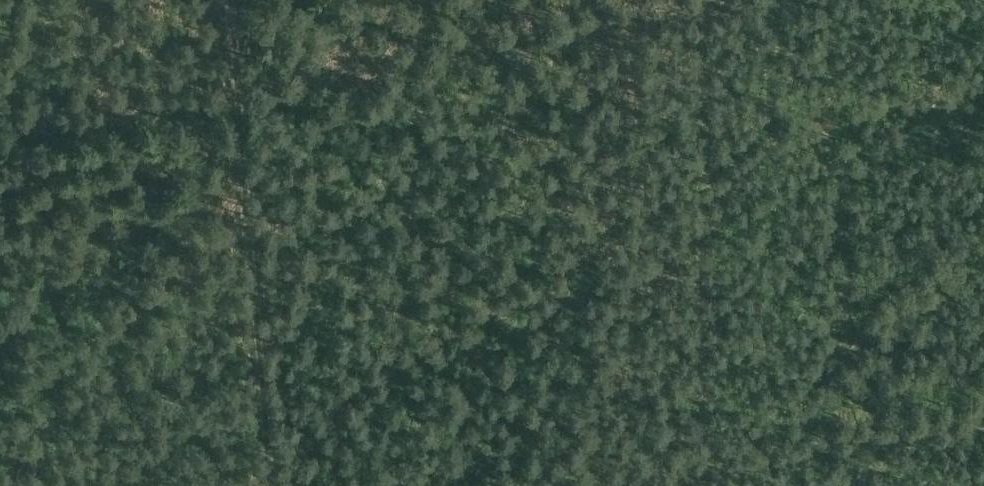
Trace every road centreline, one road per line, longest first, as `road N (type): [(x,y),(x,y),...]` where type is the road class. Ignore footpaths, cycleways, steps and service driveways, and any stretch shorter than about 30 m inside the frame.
road 1 (track): [(271,485),(228,0)]

